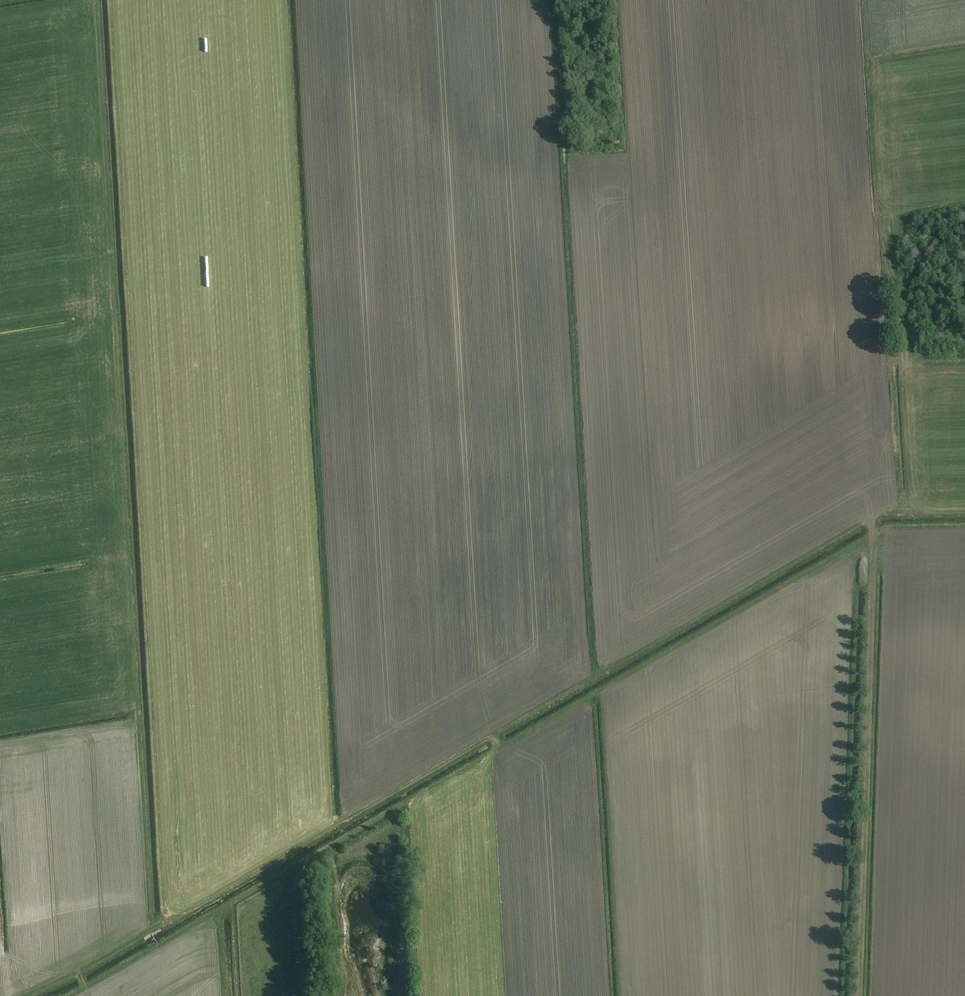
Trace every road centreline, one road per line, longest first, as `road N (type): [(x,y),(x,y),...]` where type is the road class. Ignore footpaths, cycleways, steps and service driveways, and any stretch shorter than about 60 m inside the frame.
road 1 (track): [(856,995),(873,521),(896,492),(891,378)]

